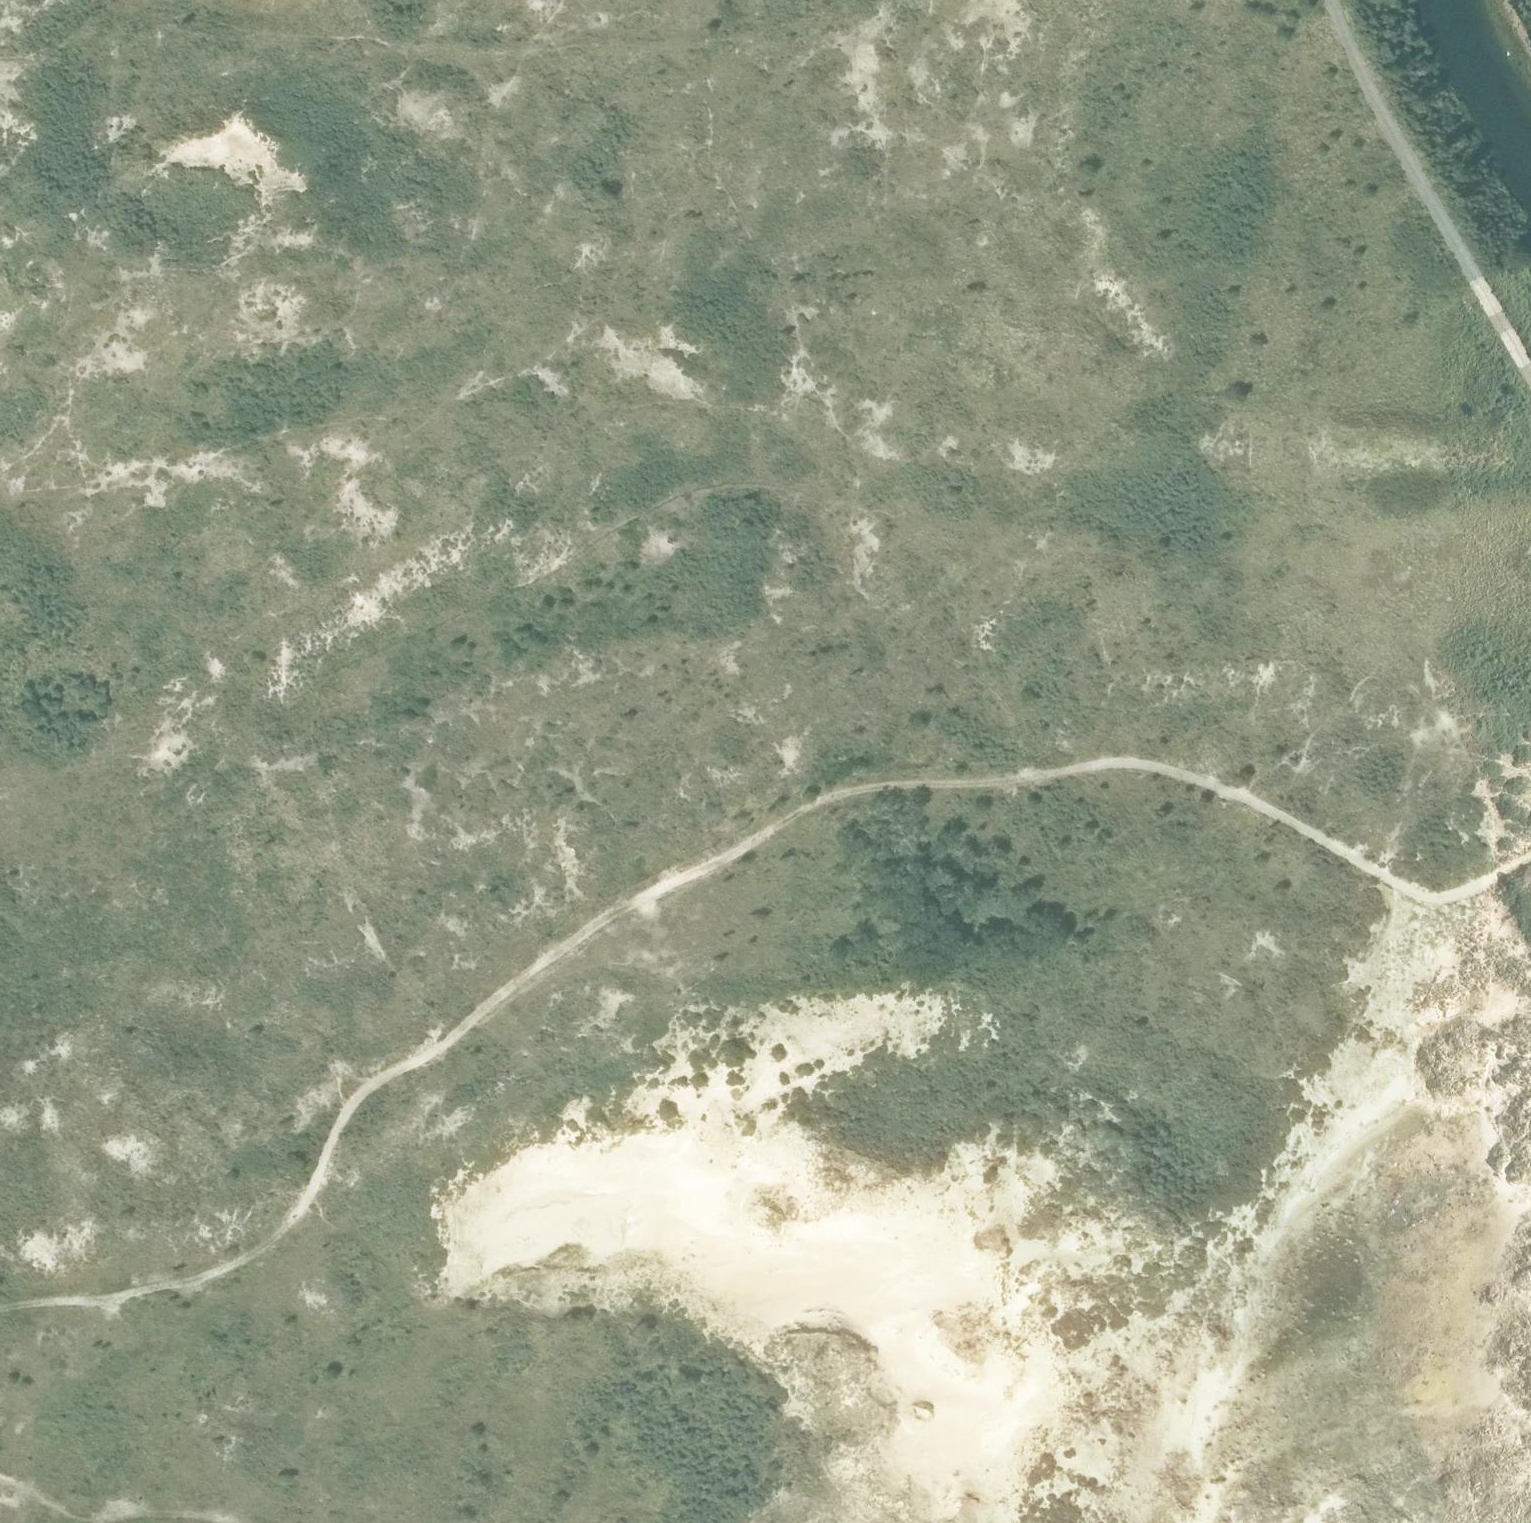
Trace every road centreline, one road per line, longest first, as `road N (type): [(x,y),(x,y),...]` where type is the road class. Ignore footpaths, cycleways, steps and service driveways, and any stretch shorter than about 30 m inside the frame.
road 1 (track): [(1530,374),(1393,133),(1330,0)]

